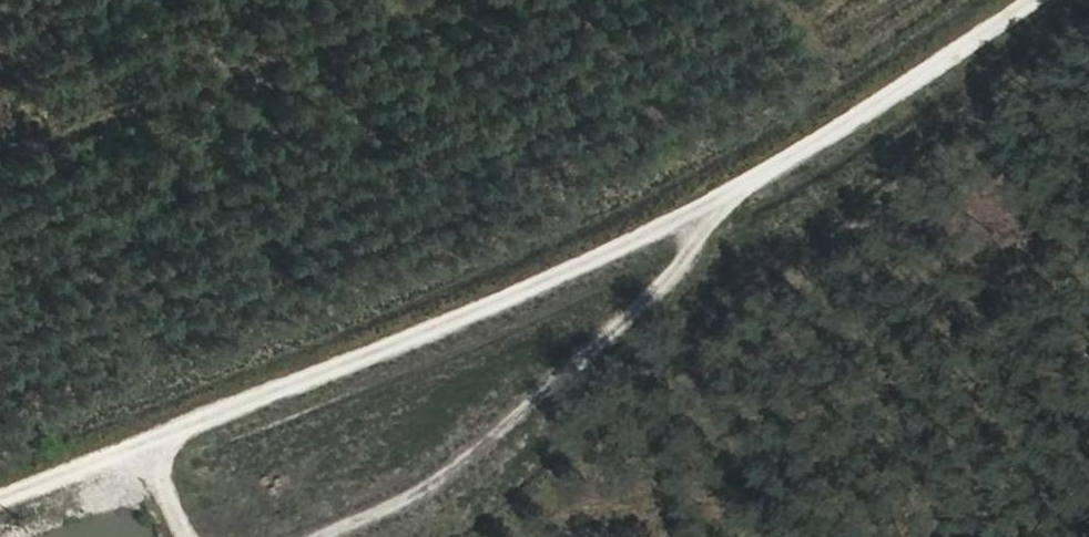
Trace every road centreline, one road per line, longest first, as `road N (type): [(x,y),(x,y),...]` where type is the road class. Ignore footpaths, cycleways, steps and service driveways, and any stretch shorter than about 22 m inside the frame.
road 1 (track): [(0,497),(672,234),(909,91),(1019,0)]
road 2 (track): [(600,536),(1088,127)]
road 3 (track): [(350,536),(494,449),(739,194)]

